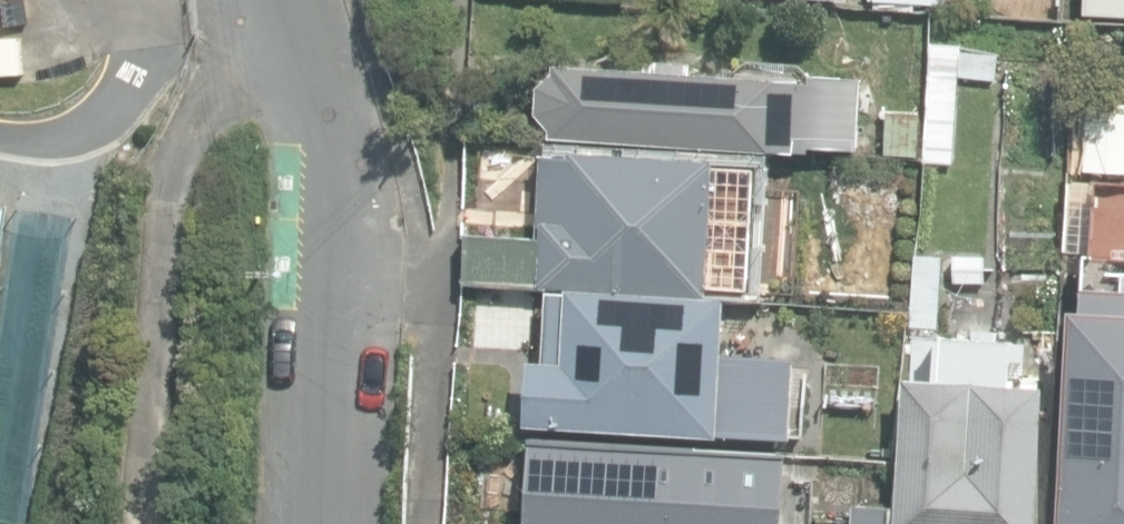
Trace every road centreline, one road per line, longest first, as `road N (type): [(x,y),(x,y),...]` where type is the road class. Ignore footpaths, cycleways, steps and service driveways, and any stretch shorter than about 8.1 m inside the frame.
road 1 (residential): [(317,523),(324,319),(318,158),(283,0)]

